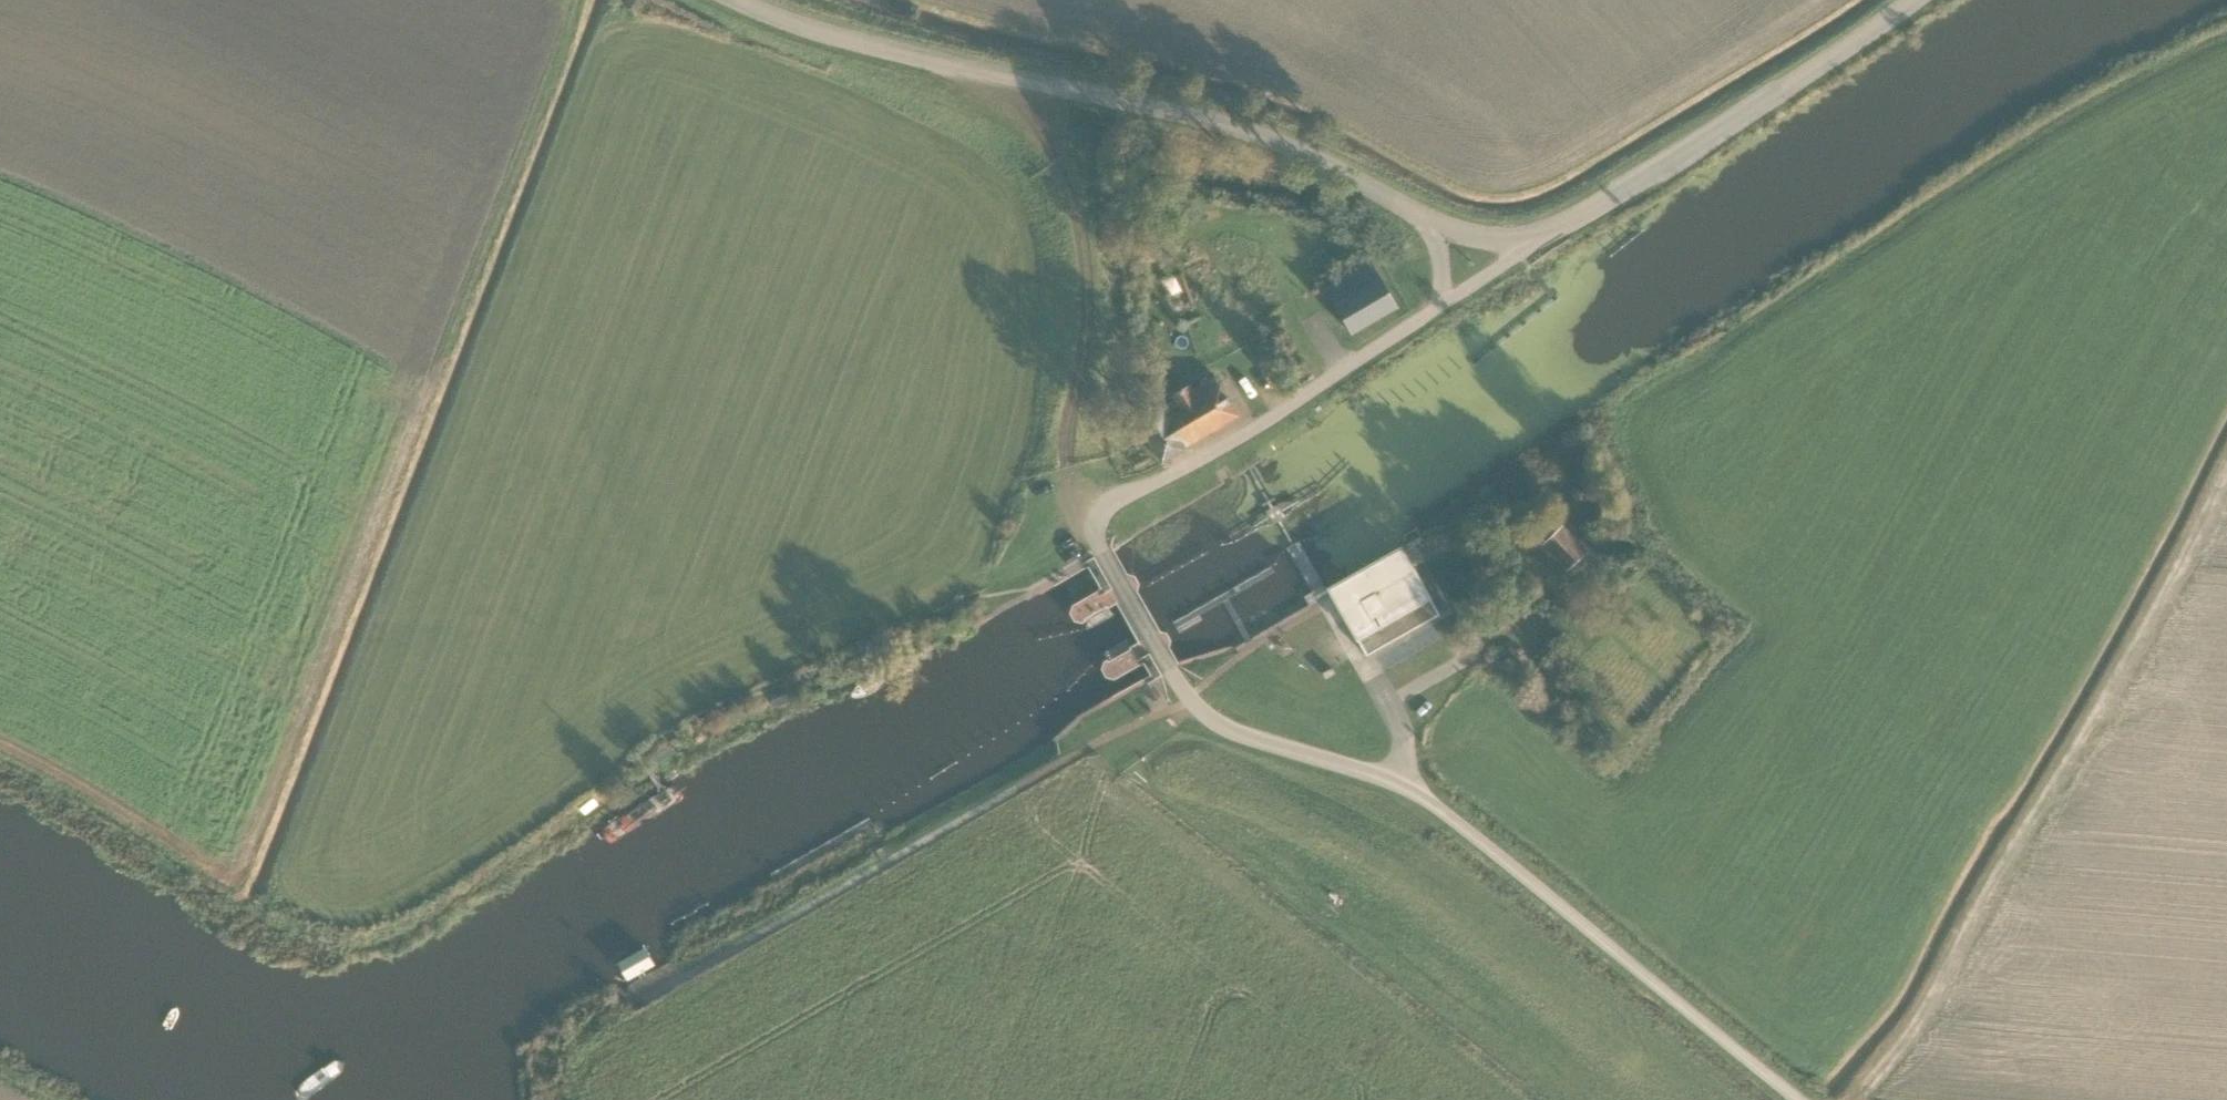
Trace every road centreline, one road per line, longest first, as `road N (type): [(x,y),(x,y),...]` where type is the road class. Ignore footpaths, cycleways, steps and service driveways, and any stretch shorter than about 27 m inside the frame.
road 1 (unclassified): [(1794,1099),(1405,784),(1226,728),(1205,714),(1188,698),(1099,547),(1097,520),(1108,504),(1209,454),(1441,304)]
road 2 (tertiary): [(1428,220),(1331,164),(1229,125),(870,44),(741,0)]
road 3 (tertiary): [(1540,237),(1911,0)]

